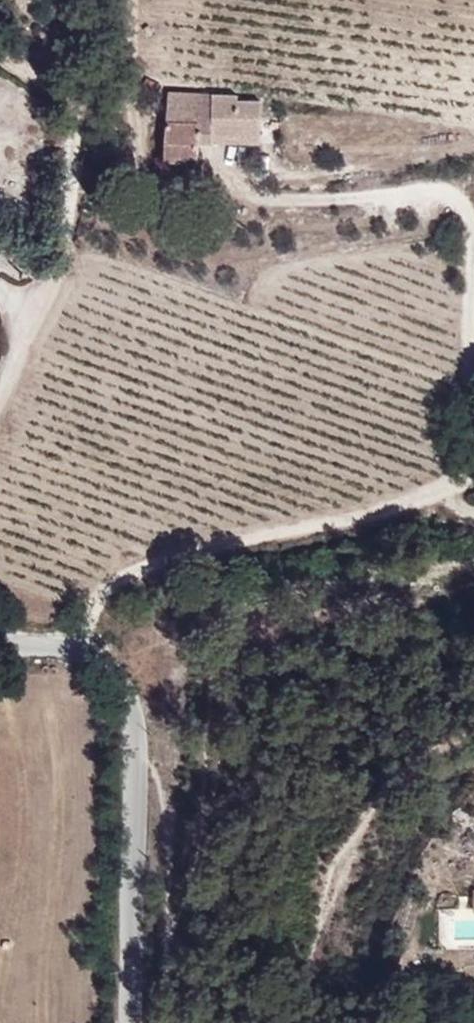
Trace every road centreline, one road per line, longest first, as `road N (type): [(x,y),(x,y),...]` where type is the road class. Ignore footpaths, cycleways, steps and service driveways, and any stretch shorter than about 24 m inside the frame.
road 1 (unclassified): [(0,629),(80,647),(139,698),(137,1022)]

